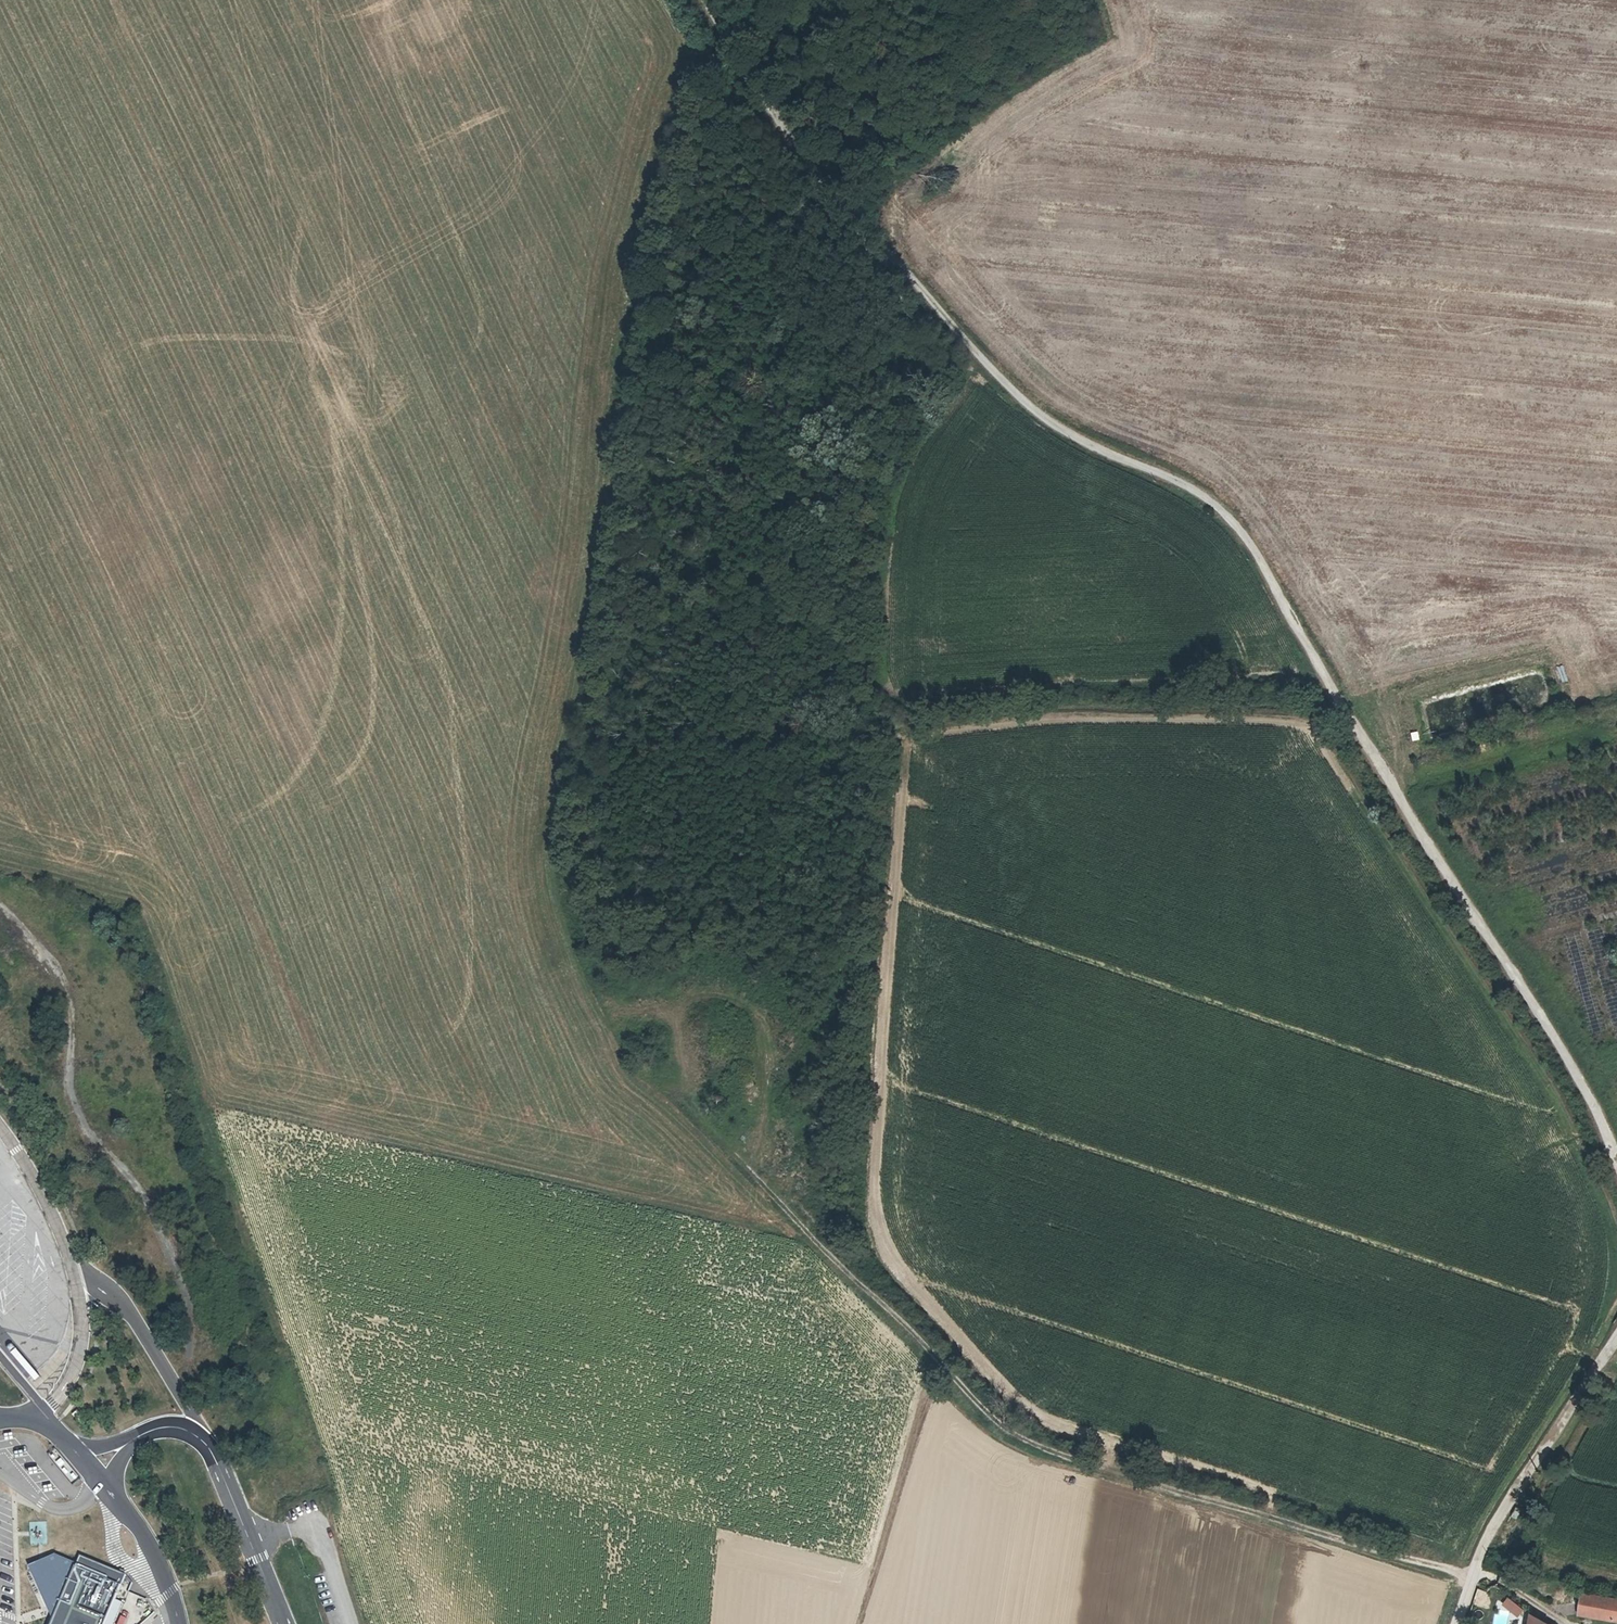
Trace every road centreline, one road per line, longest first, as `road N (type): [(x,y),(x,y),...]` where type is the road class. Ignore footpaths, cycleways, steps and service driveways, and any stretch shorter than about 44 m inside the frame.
road 1 (track): [(706,0),(803,167),(1001,380),(1101,452),(1190,486),(1227,517),(1590,1094),(1616,1155)]
road 2 (track): [(1616,1335),(1514,1492),(1473,1576),(1048,1450),(1001,1427),(695,1113)]

